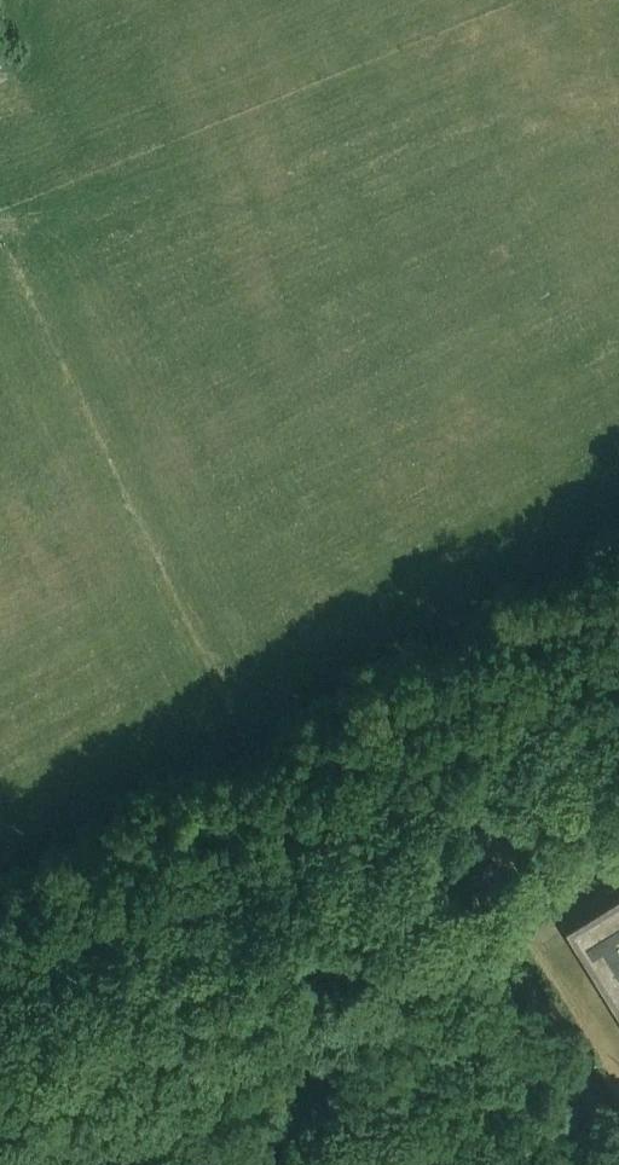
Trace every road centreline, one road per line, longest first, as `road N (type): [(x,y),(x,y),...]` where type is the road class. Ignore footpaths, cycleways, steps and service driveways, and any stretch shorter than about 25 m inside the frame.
road 1 (track): [(0,1068),(618,772)]

